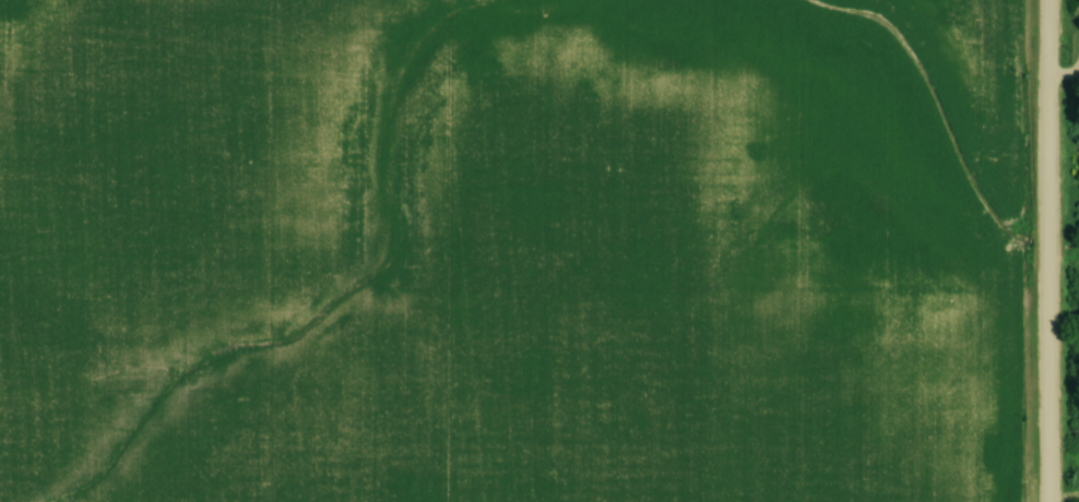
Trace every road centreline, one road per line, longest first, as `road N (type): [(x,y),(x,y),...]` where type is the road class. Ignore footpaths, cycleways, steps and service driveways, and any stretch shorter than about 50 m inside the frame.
road 1 (residential): [(1041,501),(1043,0)]

